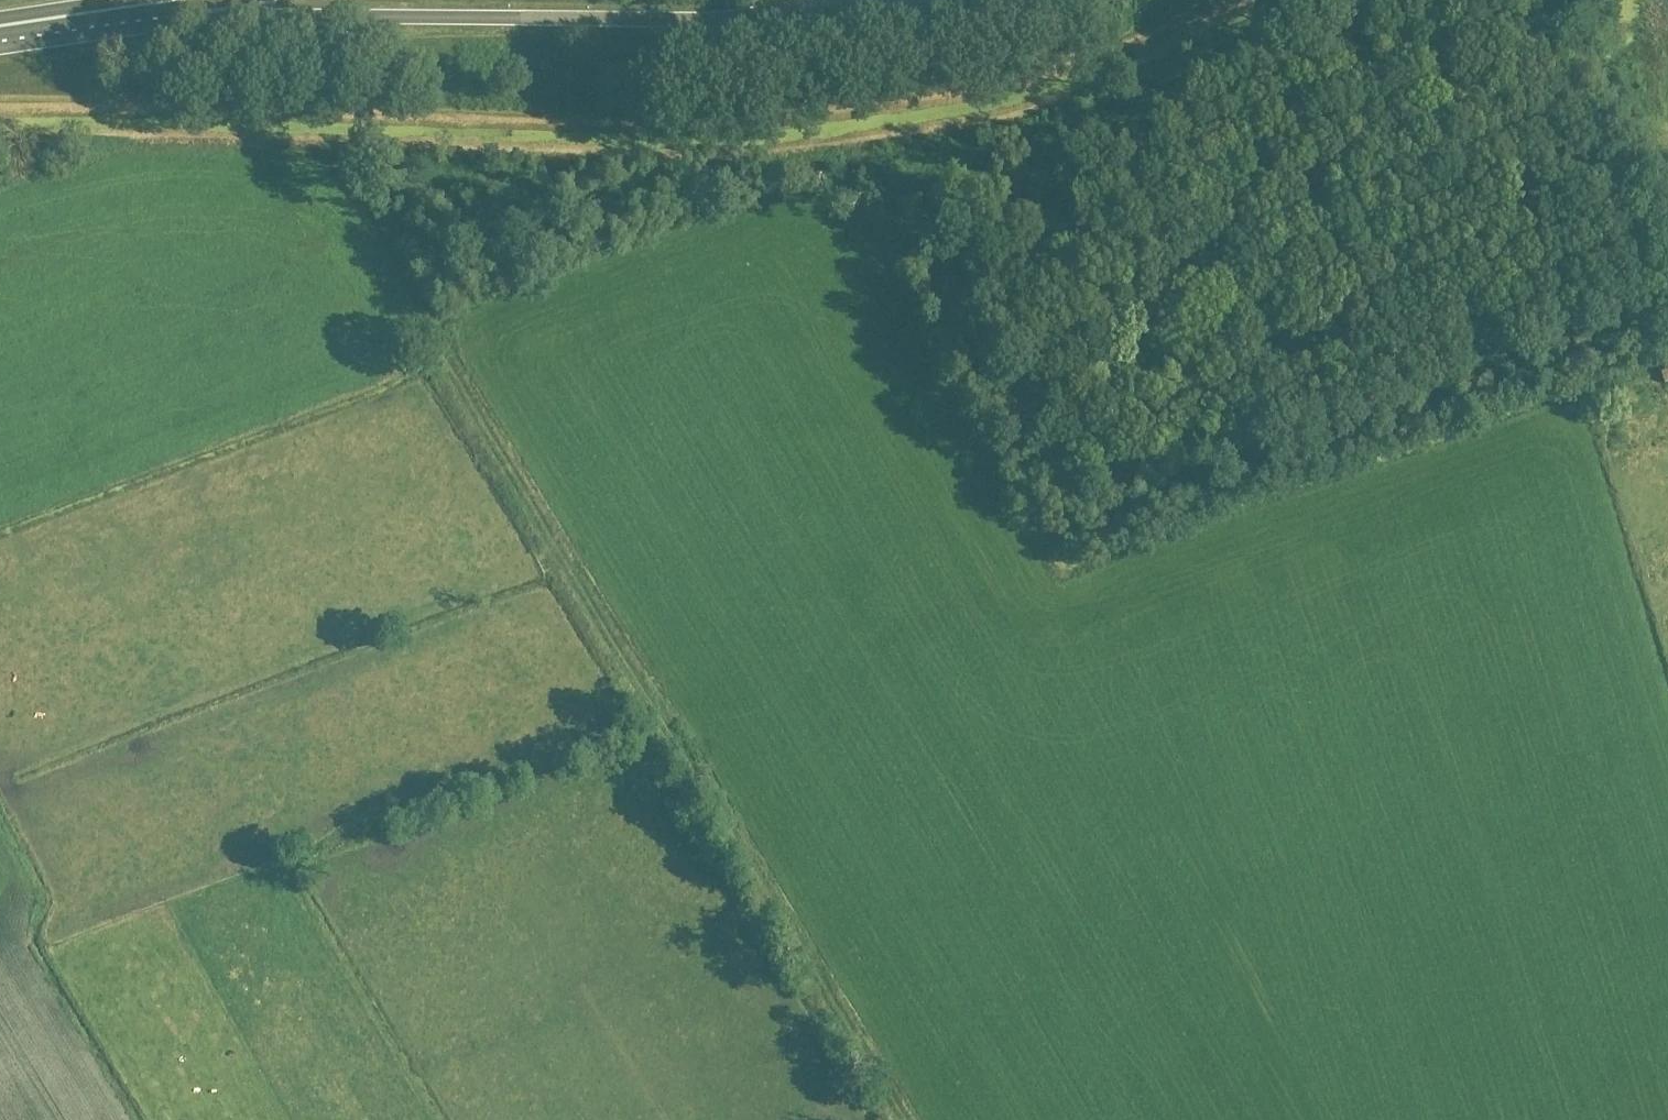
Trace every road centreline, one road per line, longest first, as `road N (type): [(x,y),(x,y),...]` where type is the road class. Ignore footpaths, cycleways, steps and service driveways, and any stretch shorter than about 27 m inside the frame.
road 1 (track): [(902,1119),(441,373)]
road 2 (trunk): [(114,13),(697,23)]

